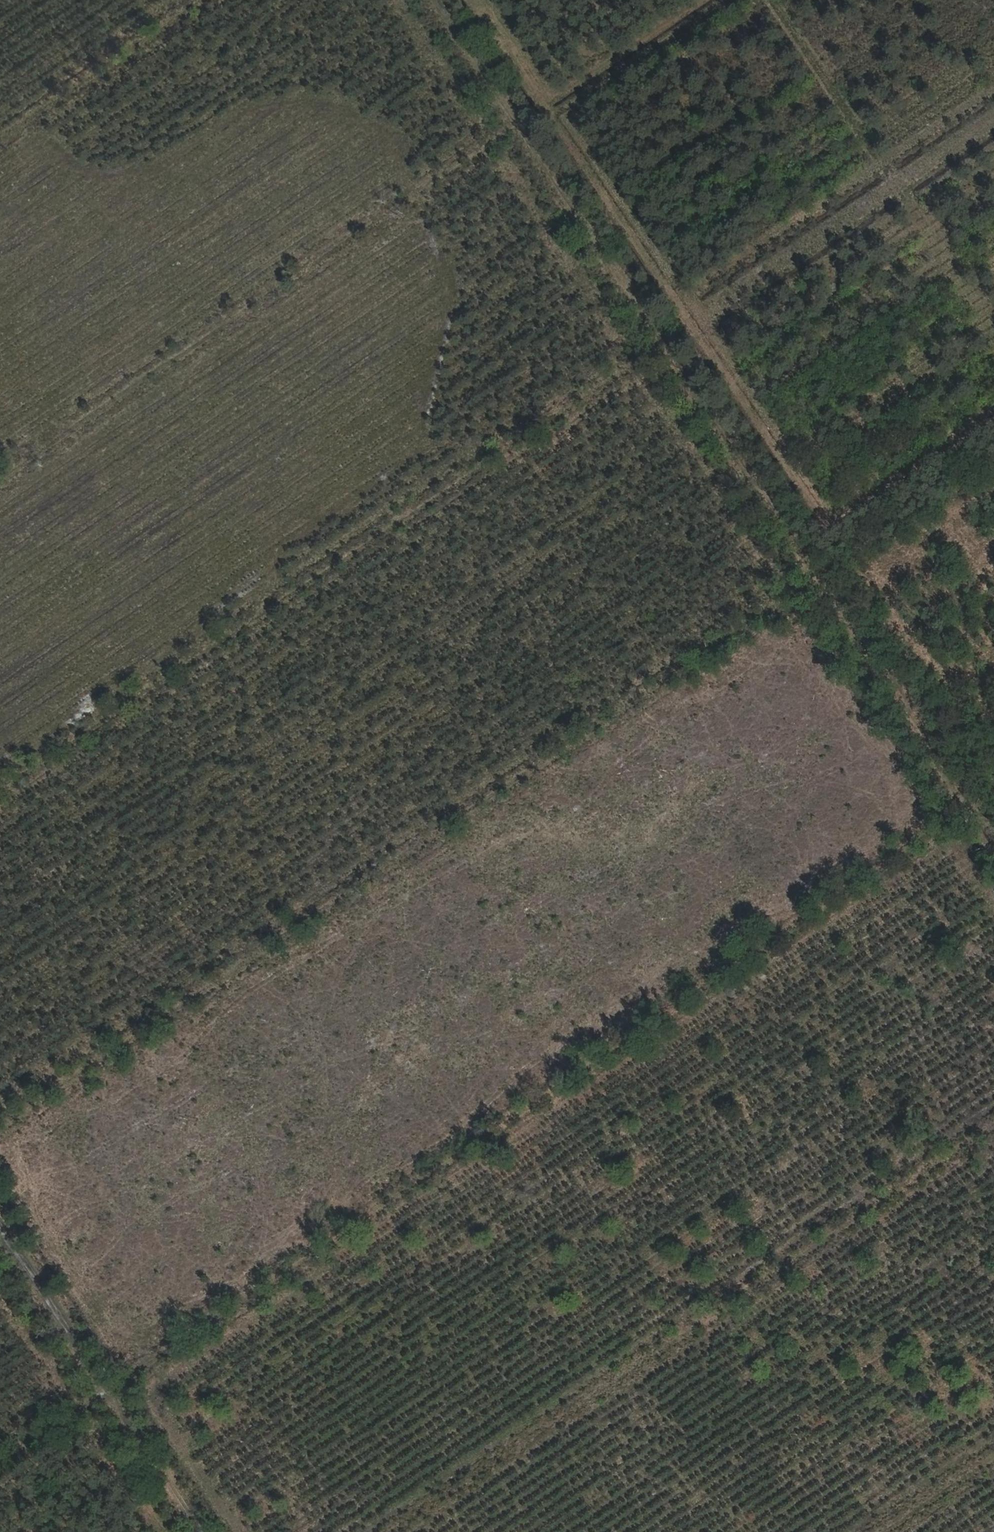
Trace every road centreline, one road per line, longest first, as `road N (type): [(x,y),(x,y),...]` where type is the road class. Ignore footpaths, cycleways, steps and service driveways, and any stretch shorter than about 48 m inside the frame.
road 1 (track): [(201,1531),(0,1228)]

